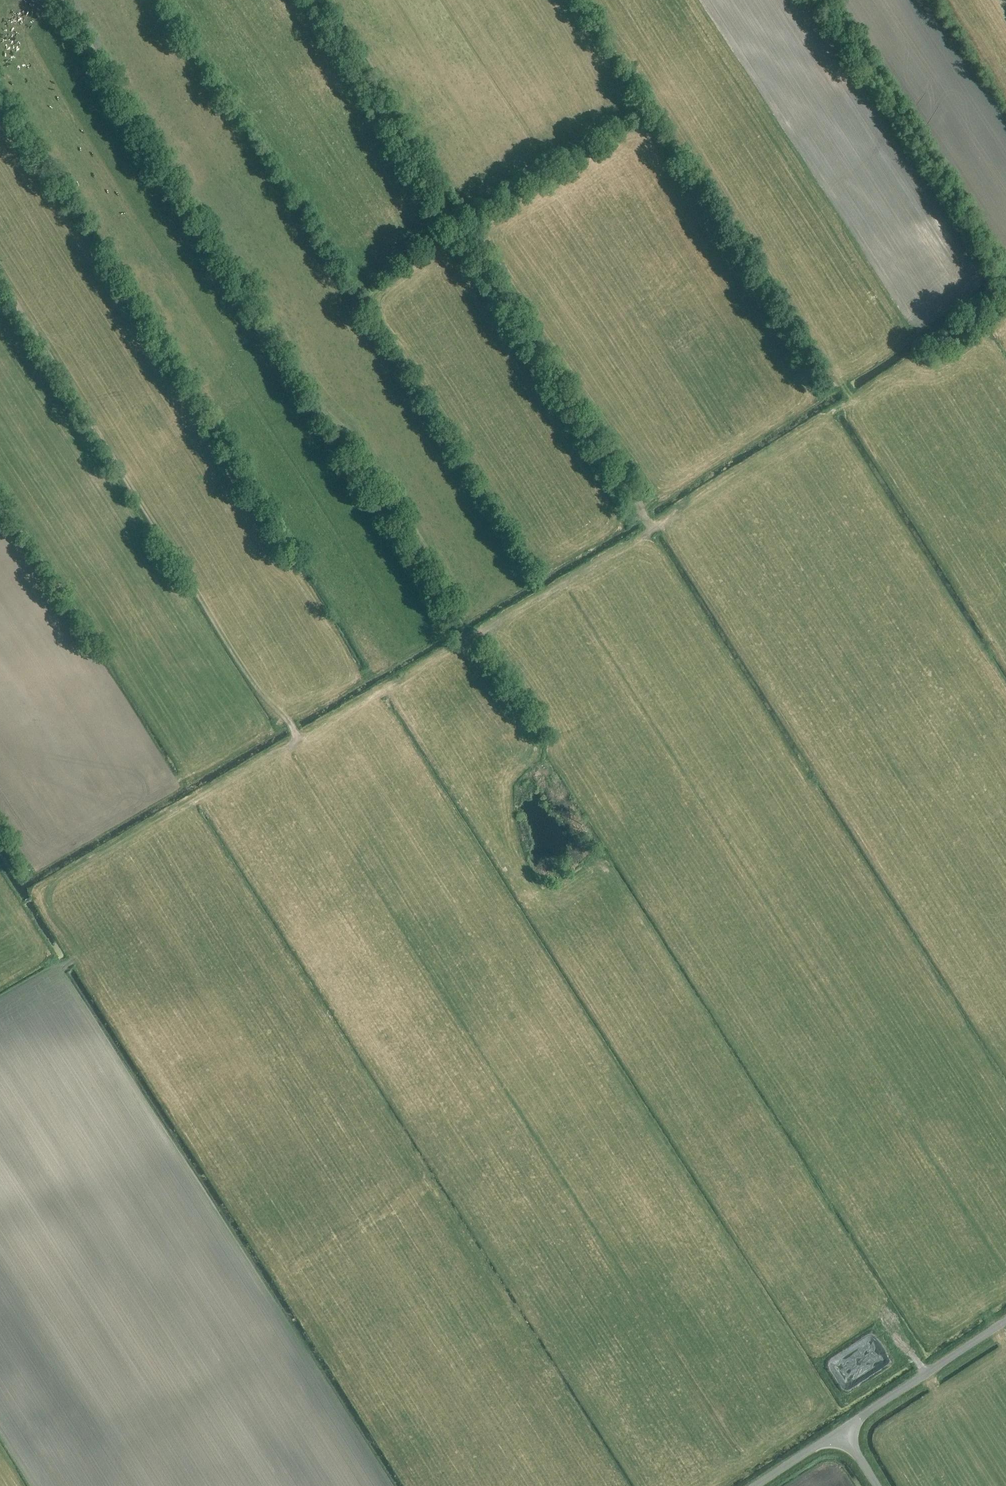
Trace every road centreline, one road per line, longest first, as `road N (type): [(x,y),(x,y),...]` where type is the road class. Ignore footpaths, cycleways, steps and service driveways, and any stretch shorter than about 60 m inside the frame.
road 1 (unclassified): [(1005,1324),(846,1438)]

